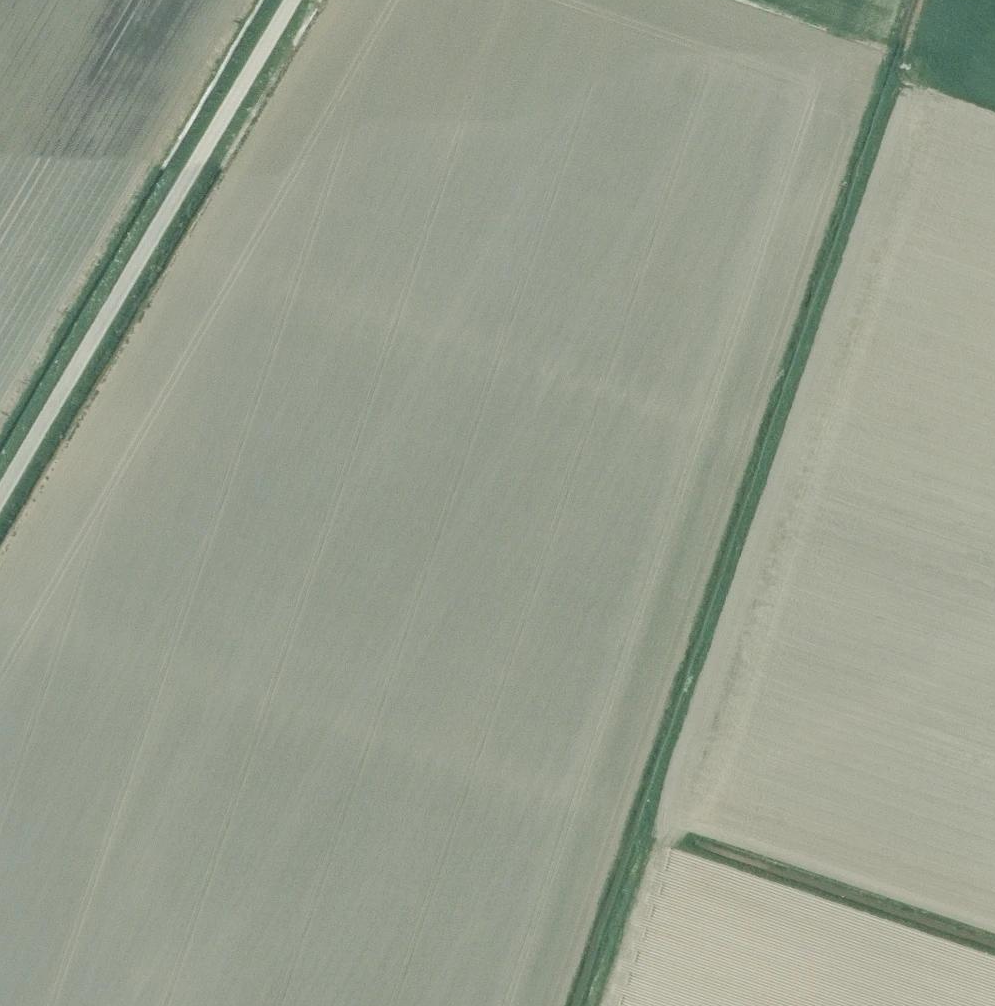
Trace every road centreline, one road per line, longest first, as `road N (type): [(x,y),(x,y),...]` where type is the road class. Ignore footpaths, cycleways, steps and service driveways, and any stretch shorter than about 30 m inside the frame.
road 1 (unclassified): [(0,496),(289,0)]

